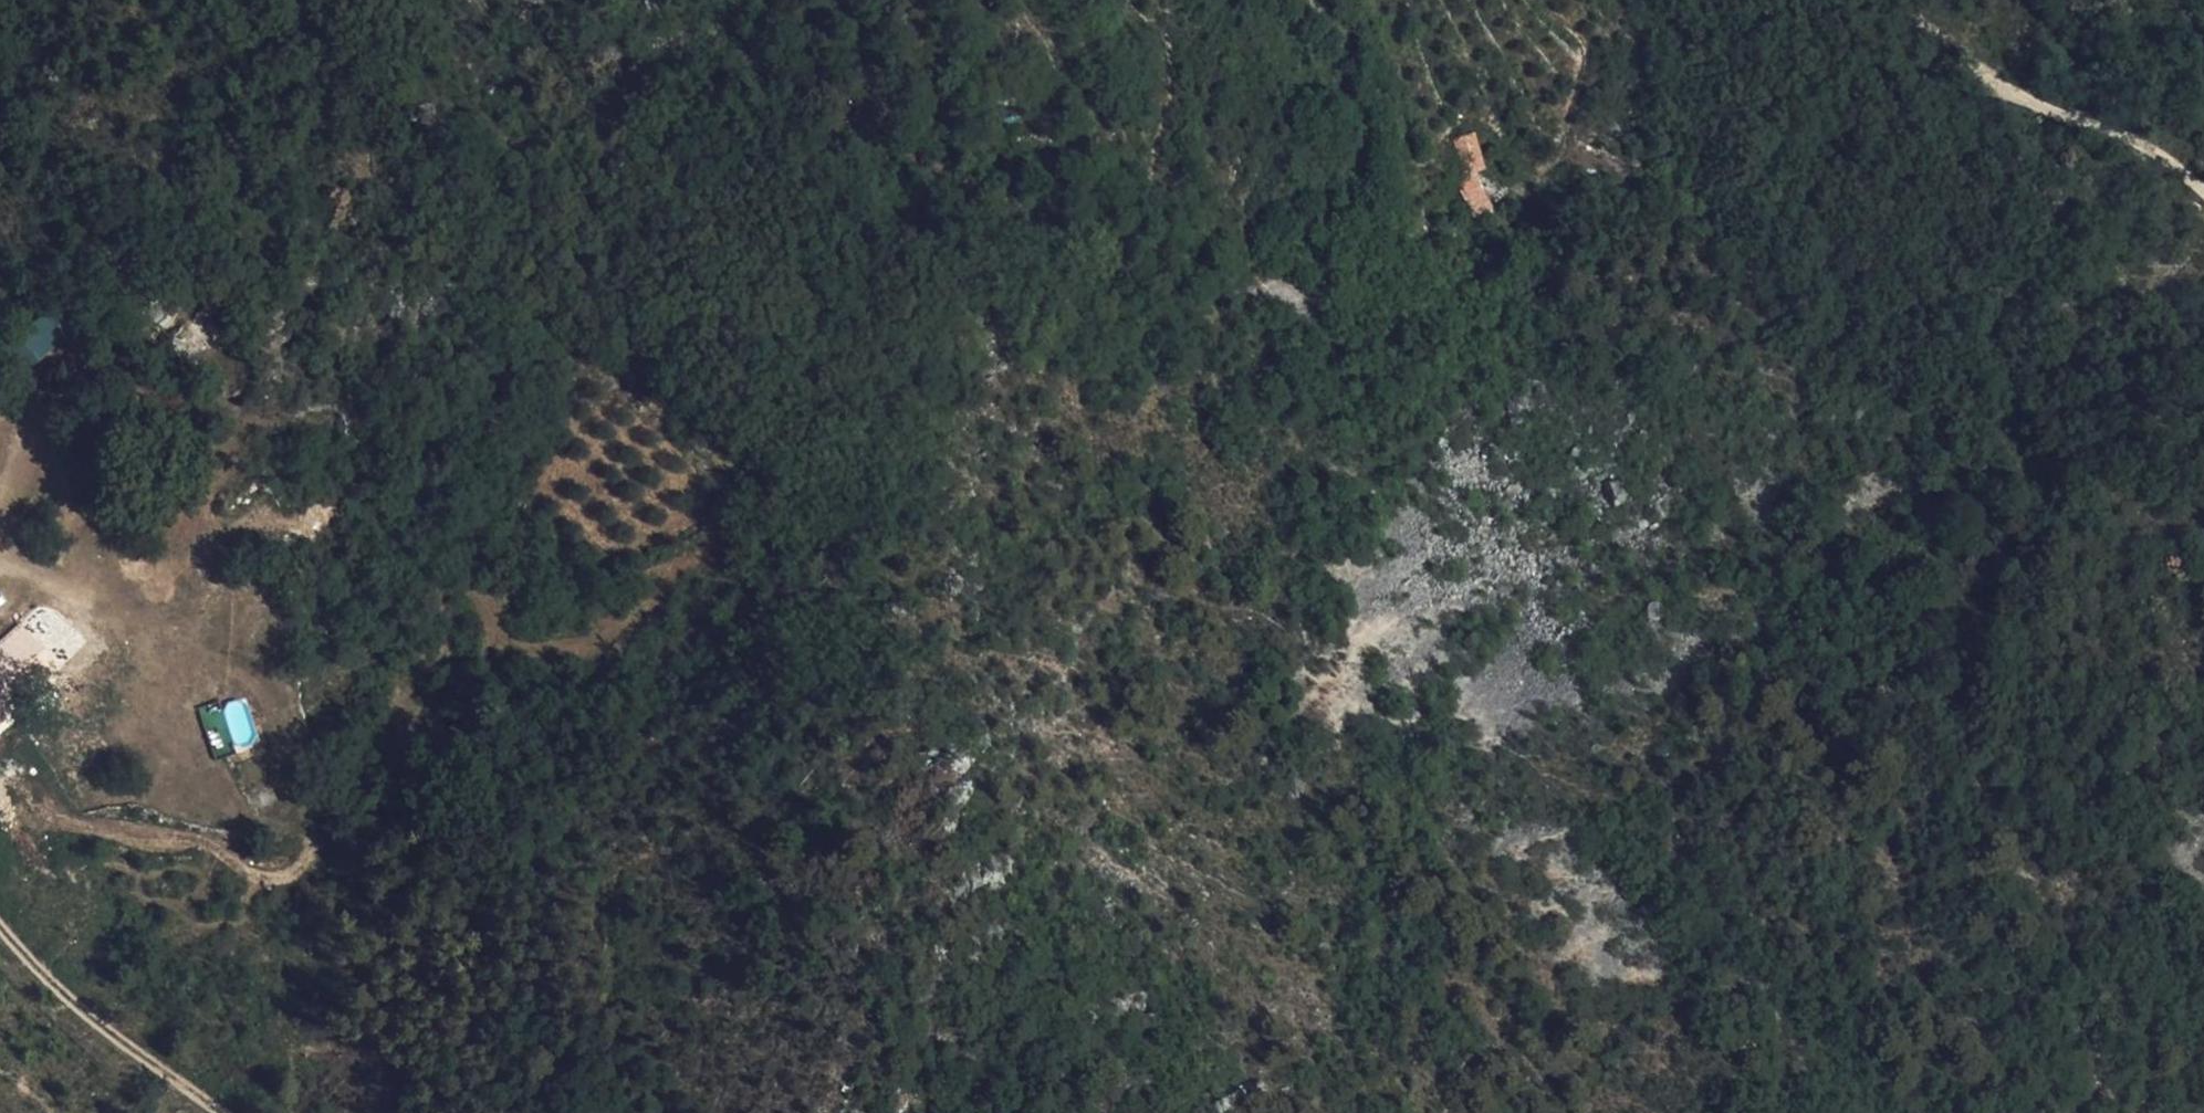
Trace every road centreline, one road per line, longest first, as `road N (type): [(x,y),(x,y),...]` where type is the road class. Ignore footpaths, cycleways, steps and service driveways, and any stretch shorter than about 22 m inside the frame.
road 1 (track): [(2203,191),(2127,132),(2017,104),(1893,0)]
road 2 (track): [(220,1112),(0,929)]

